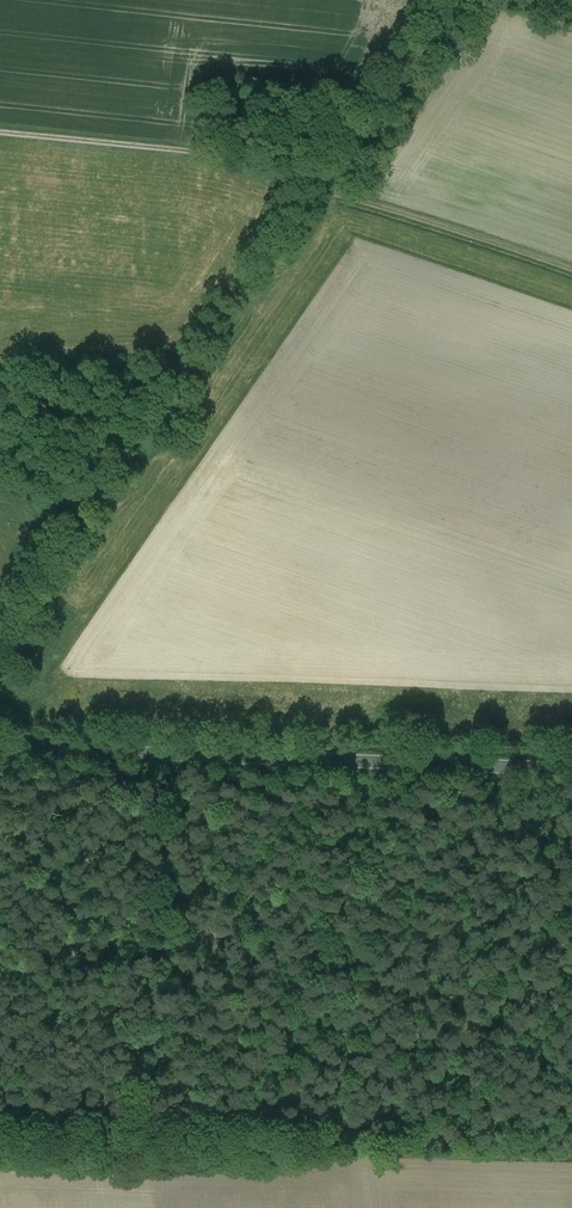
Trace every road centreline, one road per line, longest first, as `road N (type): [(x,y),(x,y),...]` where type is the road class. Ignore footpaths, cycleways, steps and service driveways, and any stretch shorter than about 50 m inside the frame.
road 1 (track): [(0,133),(206,154),(571,272)]
road 2 (tertiary): [(571,770),(0,747)]

